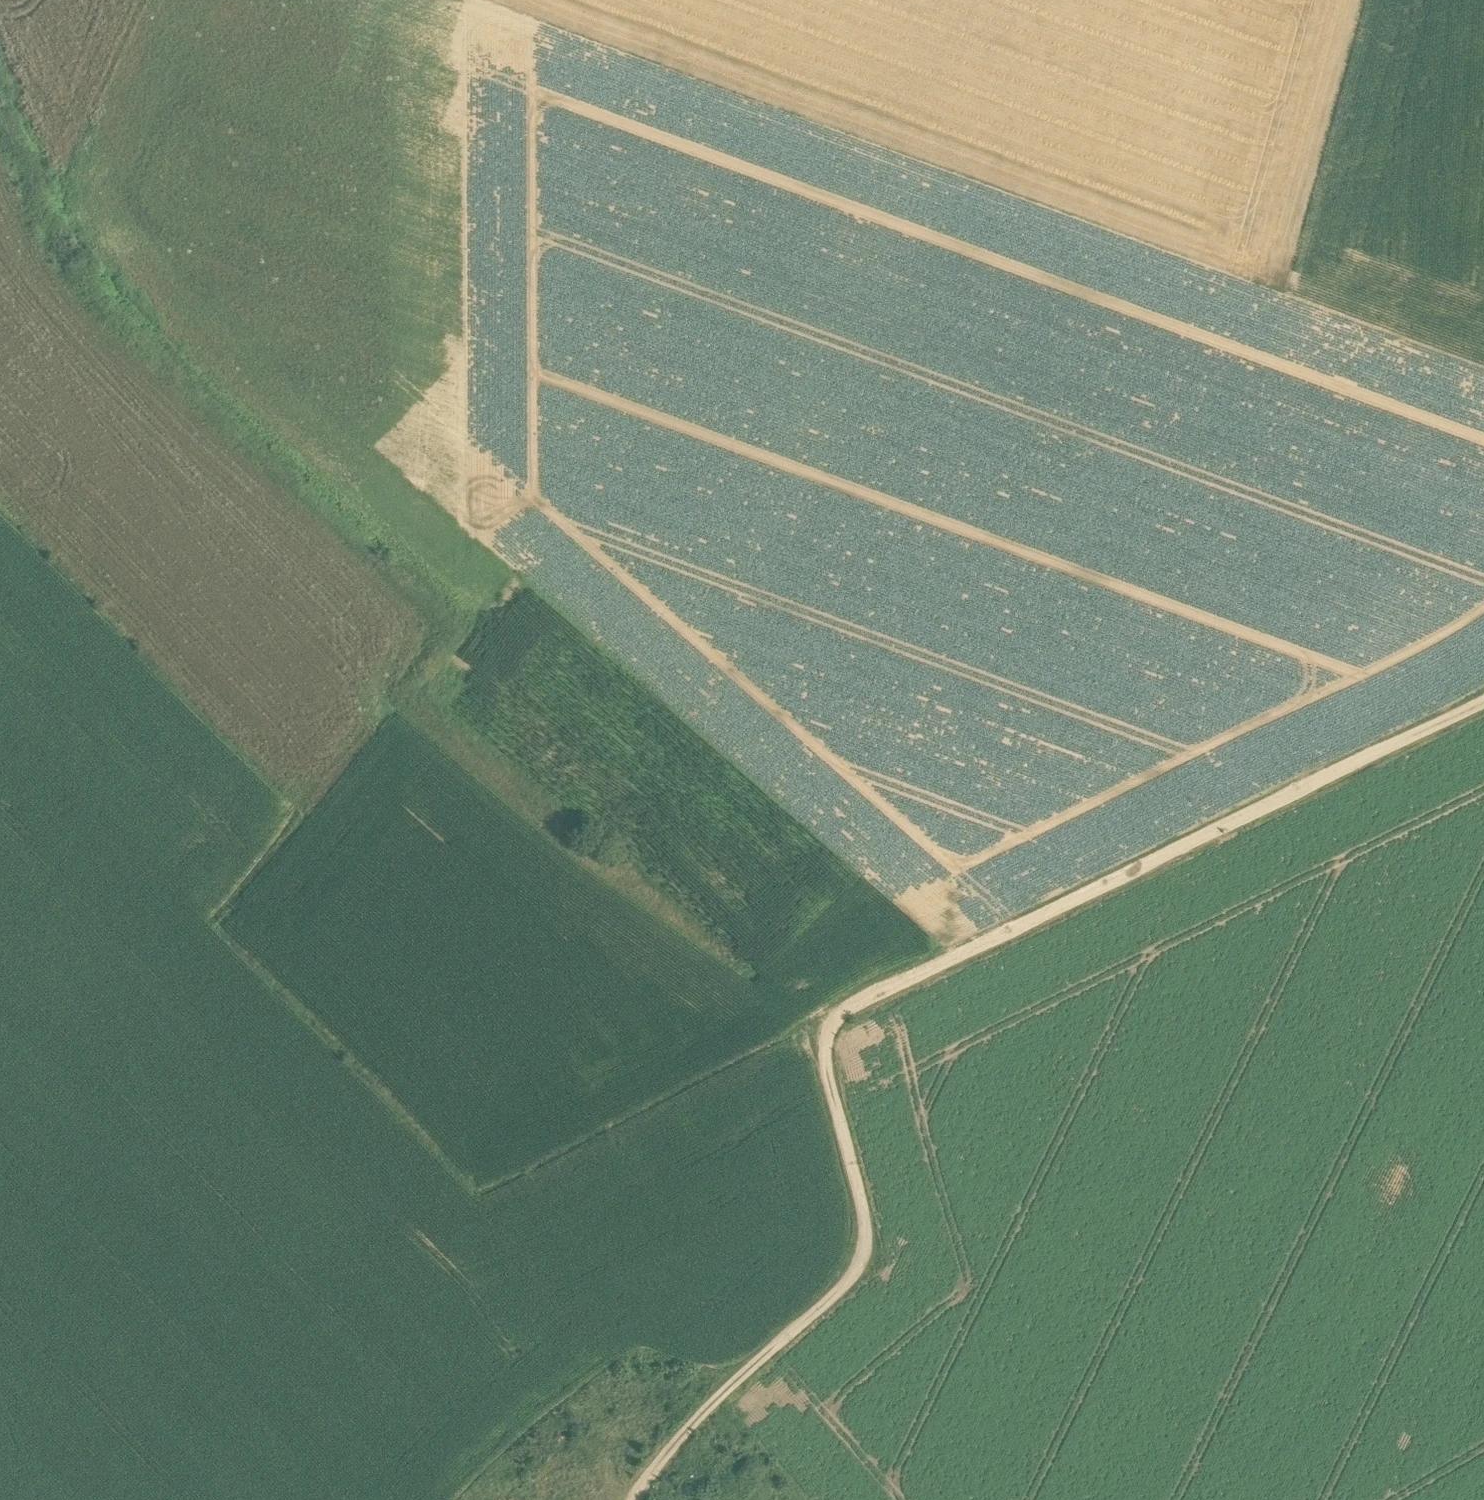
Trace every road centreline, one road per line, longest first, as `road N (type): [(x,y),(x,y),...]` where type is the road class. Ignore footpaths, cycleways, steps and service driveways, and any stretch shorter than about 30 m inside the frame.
road 1 (track): [(1483,703),(846,1015),(832,1029),(825,1059),(864,1221),(864,1262),(850,1285),(709,1407),(638,1499)]

